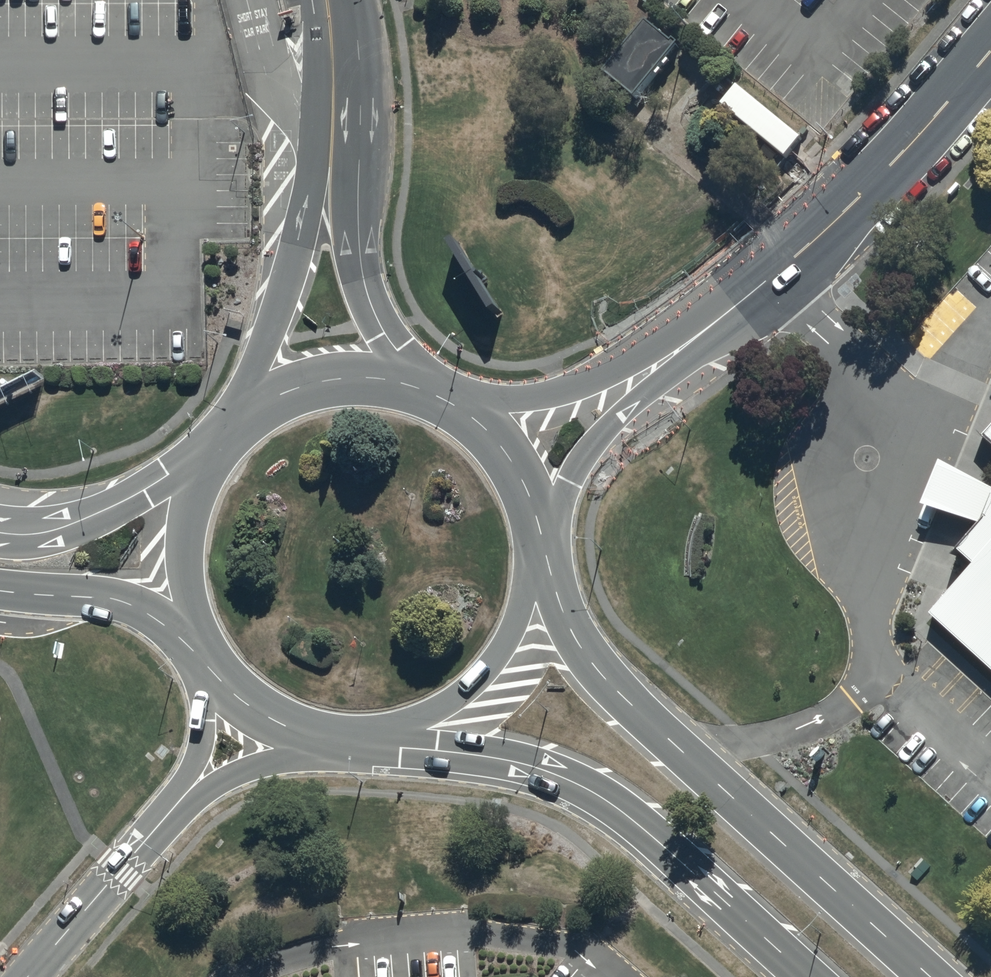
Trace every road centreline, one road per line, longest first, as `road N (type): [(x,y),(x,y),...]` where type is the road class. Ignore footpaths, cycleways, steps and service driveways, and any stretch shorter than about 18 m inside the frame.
road 1 (primary): [(539,547),(576,640),(599,671),(928,976)]
road 2 (primary): [(807,976),(601,798),(492,758),(367,735)]
road 3 (tertiary): [(453,404),(528,397),(594,379),(811,241)]
road 4 (tertiary): [(811,241),(746,313),(657,383),(534,516)]
road 5 (unclassified): [(231,431),(312,203),(331,67)]
road 6 (unclassified): [(331,67),(370,303),(416,386)]
road 7 (primary): [(539,547),(528,617),(492,677),(436,718),(367,735)]
road 8 (tertiary): [(811,241),(990,55)]
road 9 (unclassified): [(340,734),(223,777),(136,851)]
road 10 (unclassified): [(0,533),(63,527),(211,454)]
road 11 (unclassified): [(202,653),(111,600),(0,592)]
road 12 (unclassified): [(136,851),(192,766),(206,661)]
road 13 (primary): [(202,653),(184,596),(180,537),(211,454)]
road 14 (primary): [(231,431),(256,409),(317,382),(383,379),(416,386)]
road 15 (unclassified): [(136,851),(27,976)]
road 16 (primary): [(340,734),(264,708),(206,661)]
road 17 (primary): [(453,404),(510,458),(534,516)]

